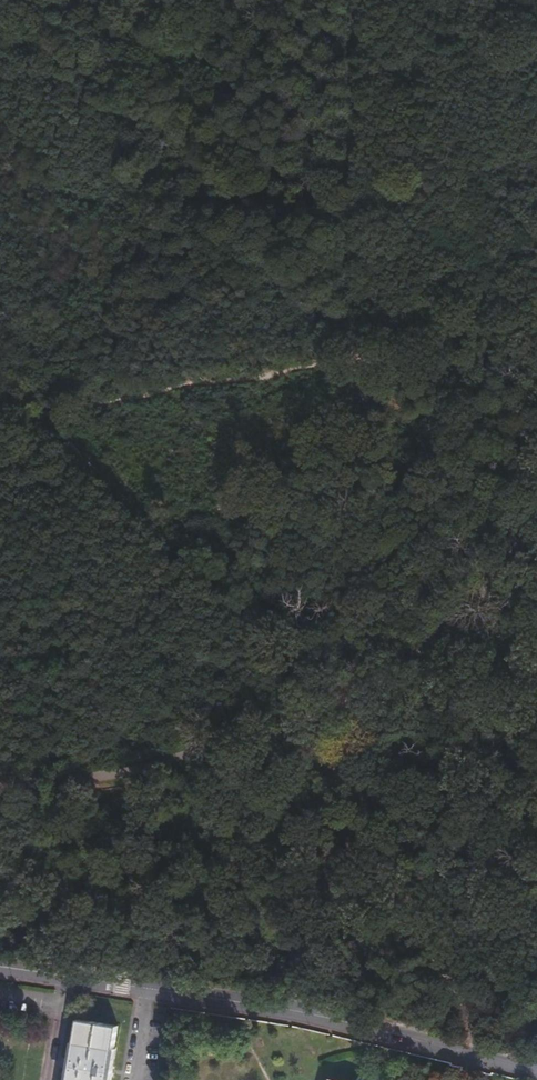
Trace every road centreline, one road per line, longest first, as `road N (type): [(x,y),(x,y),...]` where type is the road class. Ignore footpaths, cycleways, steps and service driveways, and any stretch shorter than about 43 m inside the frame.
road 1 (track): [(0,789),(169,762),(333,708),(402,667),(536,522)]
road 2 (tertiary): [(536,1072),(393,1035),(0,967)]
road 3 (track): [(536,330),(191,383),(0,423)]
road 4 (track): [(0,417),(43,343),(109,276),(163,189),(168,42),(157,0)]

